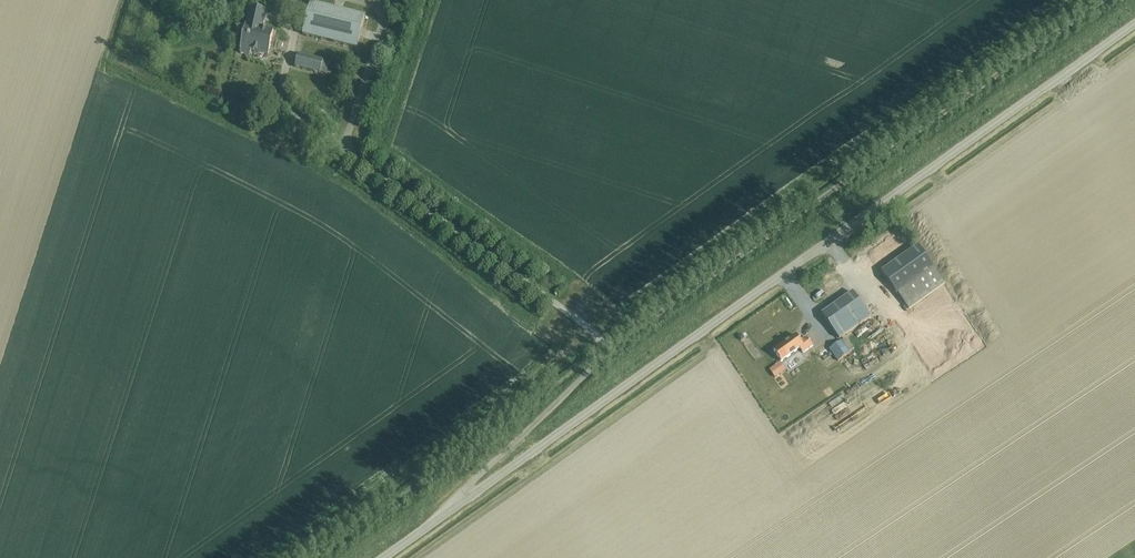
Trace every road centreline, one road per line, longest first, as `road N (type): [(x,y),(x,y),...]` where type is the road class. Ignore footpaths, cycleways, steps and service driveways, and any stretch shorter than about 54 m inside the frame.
road 1 (unclassified): [(1134,21),(456,499)]
road 2 (unclassified): [(456,499),(480,463),(595,367),(606,348),(297,114),(283,84)]

